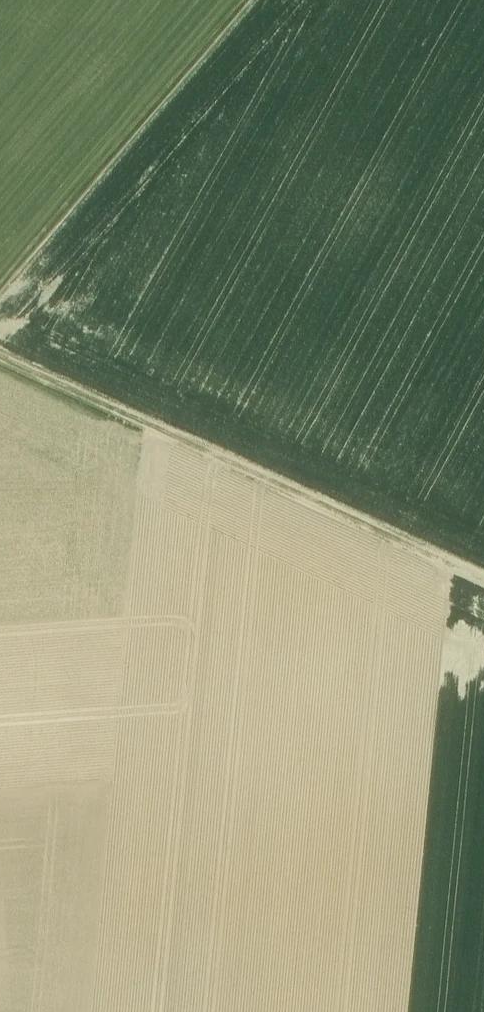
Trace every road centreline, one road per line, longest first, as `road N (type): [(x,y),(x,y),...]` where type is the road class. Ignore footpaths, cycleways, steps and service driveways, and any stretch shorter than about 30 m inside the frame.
road 1 (track): [(483,564),(0,344)]
road 2 (track): [(246,0),(0,288)]

